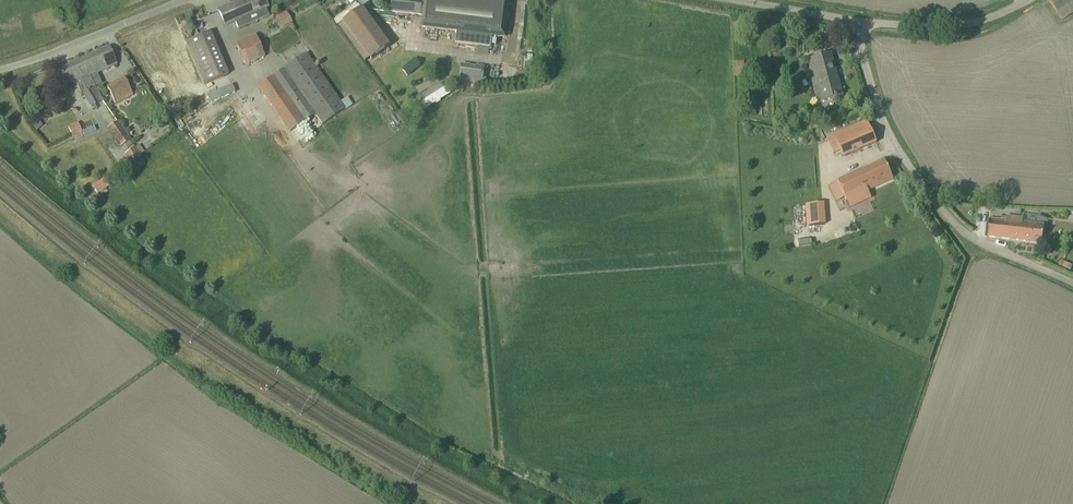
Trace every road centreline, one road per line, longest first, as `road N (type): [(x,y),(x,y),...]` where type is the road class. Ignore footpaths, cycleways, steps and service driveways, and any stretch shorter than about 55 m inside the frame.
road 1 (track): [(860,22),(884,127),(951,221),(970,238),(1072,285)]
road 2 (track): [(1028,0),(986,20),(922,28),(740,0)]
road 3 (unclassified): [(0,70),(184,0)]

